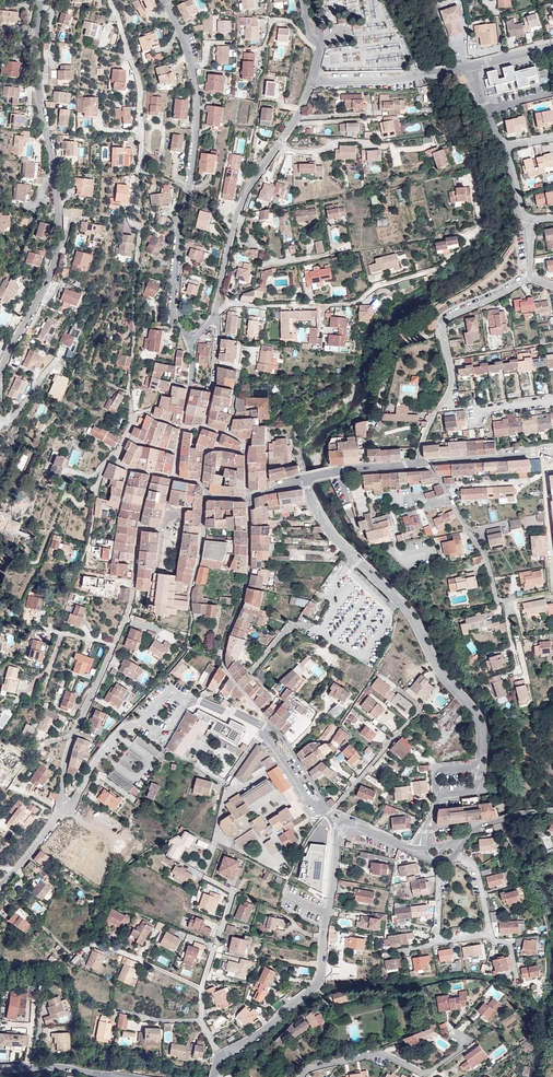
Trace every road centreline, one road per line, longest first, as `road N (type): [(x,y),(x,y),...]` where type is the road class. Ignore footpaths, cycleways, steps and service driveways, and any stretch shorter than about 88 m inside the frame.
road 1 (residential): [(0,374),(59,240),(35,56),(41,0)]
road 2 (residential): [(164,0),(196,88),(173,300),(191,343)]
road 3 (residential): [(215,315),(235,304),(351,304),(377,287),(432,271),(469,243),(480,226),(477,206)]
road 4 (residential): [(220,1057),(317,984),(340,835)]
road 5 (residential): [(312,80),(239,207),(215,315)]
road 6 (residential): [(422,463),(428,429),(452,384),(445,322),(528,276)]
road 7 (residential): [(517,662),(507,604),(496,597),(487,561),(440,480),(422,463)]
road 8 (residential): [(440,862),(439,935),(485,934),(476,870),(457,852)]
road 9 (residential): [(300,1076),(378,1053),(426,1073),(464,1046),(458,1037)]
road 10 (residential): [(139,228),(132,414)]
road 11 (residential): [(110,0),(139,86),(135,173)]
road 12 (residential): [(59,811),(72,740),(113,645)]
road 13 (residential): [(398,600),(441,675),(475,713),(481,750)]
road 14 (residential): [(113,645),(131,599),(139,527),(159,529),(180,512)]
road 15 (residential): [(397,689),(416,704),(416,716),(332,813)]
road 16 (residential): [(312,80),(385,81),(458,70)]
road 17 (residential): [(204,877),(231,896),(202,989)]
road 18 (residential): [(59,811),(125,727),(146,723)]
road 19 (residential): [(543,453),(552,580)]
road 20 (unclassified): [(0,1070),(59,1067),(126,1076)]
road 21 (residential): [(202,989),(117,950),(85,948)]
road 22 (residential): [(543,453),(422,463)]

